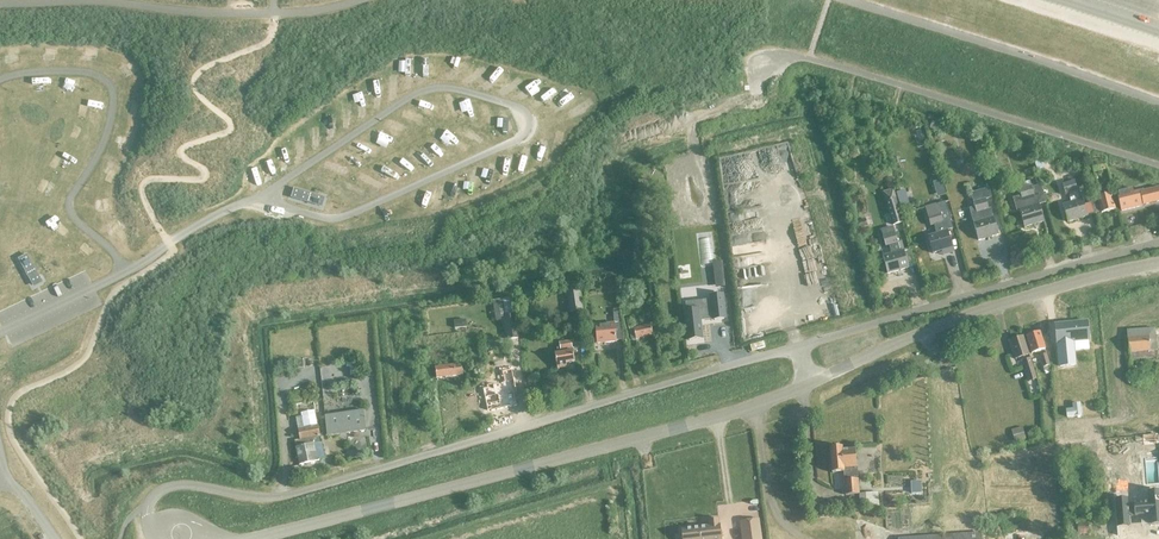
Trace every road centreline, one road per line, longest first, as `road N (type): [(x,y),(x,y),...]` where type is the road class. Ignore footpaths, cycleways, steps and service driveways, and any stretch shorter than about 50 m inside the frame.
road 1 (unclassified): [(1158,243),(293,494),(168,488),(145,513),(161,531)]
road 2 (unclassified): [(248,538),(716,419),(969,314),(1158,262)]

